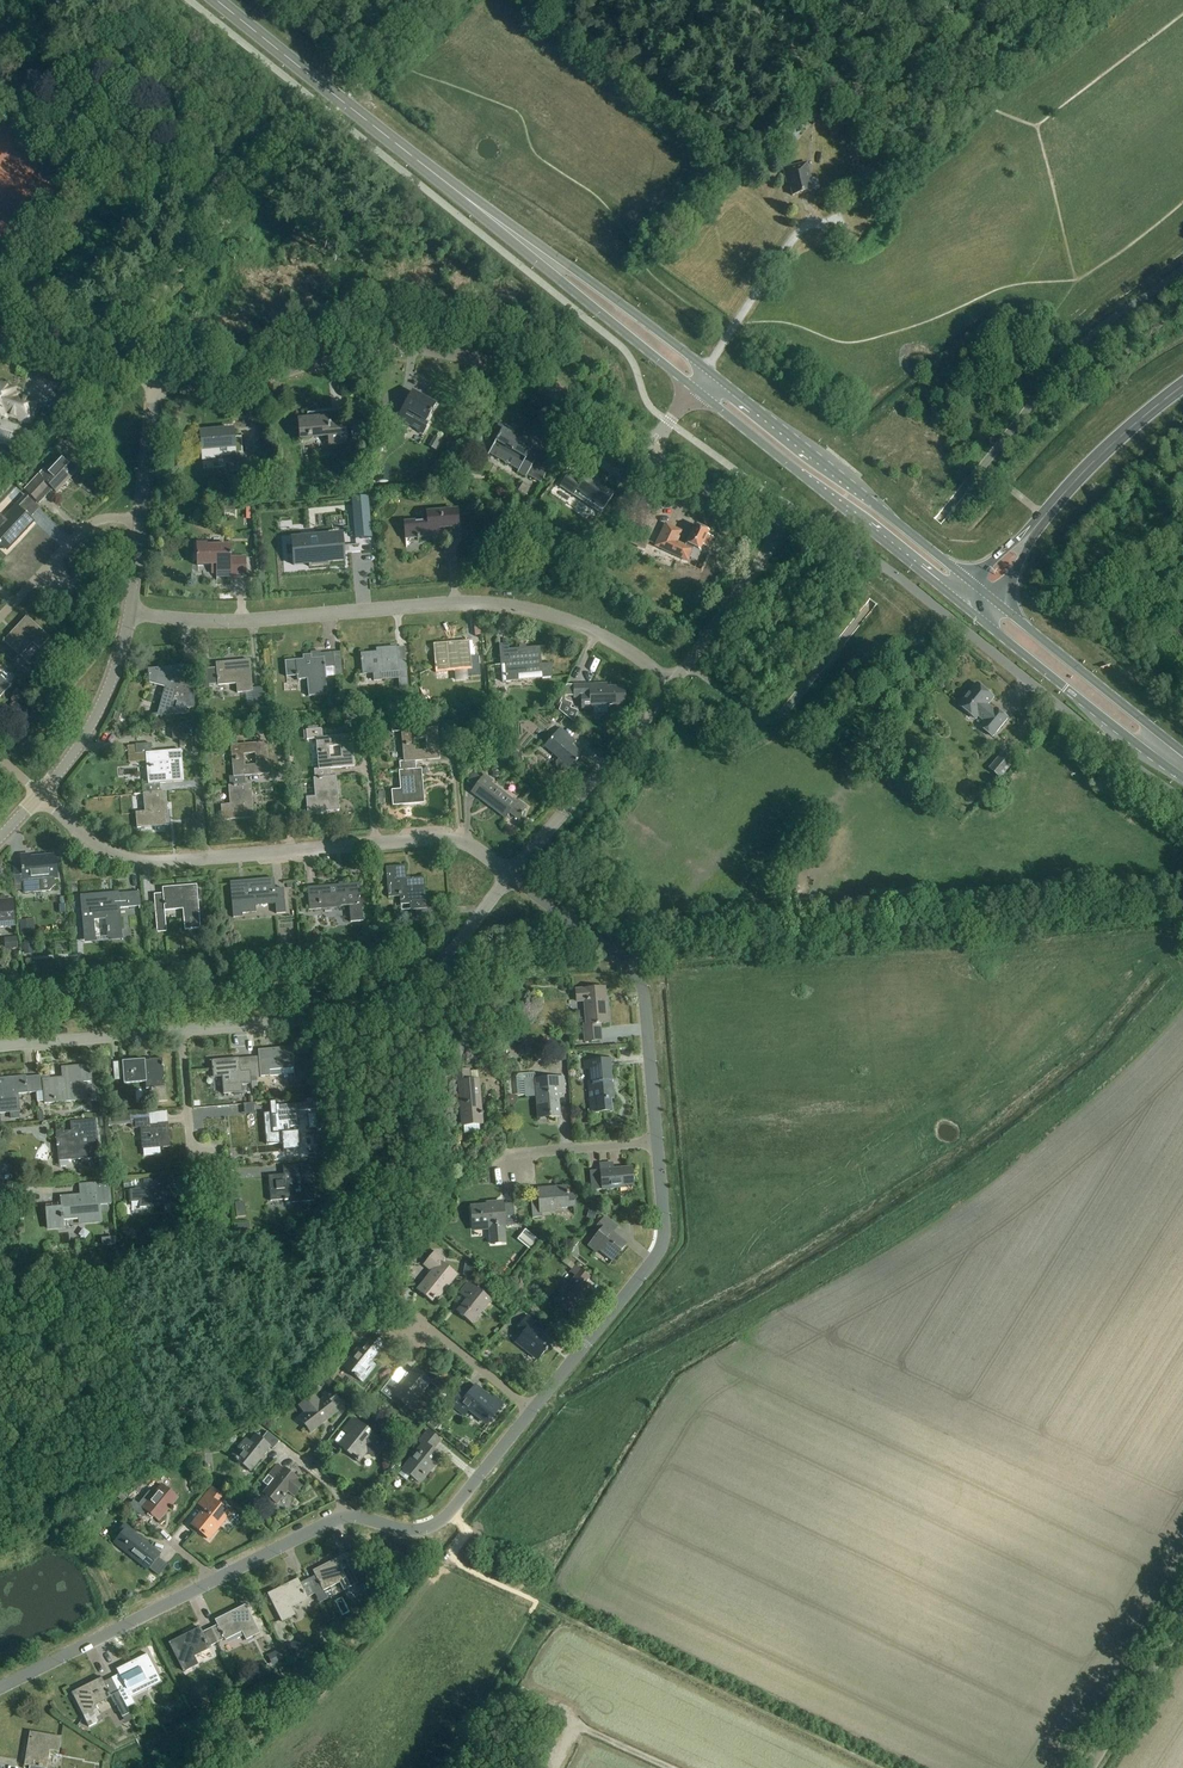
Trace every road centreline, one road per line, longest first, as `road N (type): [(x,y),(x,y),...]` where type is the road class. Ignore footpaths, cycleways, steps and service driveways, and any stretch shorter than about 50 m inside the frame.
road 1 (residential): [(674,684),(602,636),(489,603),(225,621),(130,613)]
road 2 (unclassified): [(647,449),(559,390),(449,352),(358,349),(244,383),(157,379)]
road 3 (residential): [(511,876),(448,839),(131,860),(87,837),(40,795)]
road 4 (residential): [(775,528),(815,536),(894,574),(1182,799)]
road 5 (secondary): [(215,0),(520,239)]
road 6 (residential): [(511,876),(453,949),(378,1002),(325,1018),(181,1031)]
road 7 (secondary): [(693,389),(966,608)]
road 8 (secondary): [(972,583),(707,370)]
road 9 (unclassified): [(657,1141),(639,981),(511,876)]
road 10 (unclassified): [(531,1409),(659,1253),(657,1141)]
road 11 (secondary): [(966,608),(1182,779)]
road 12 (unclassified): [(674,684),(511,876)]
road 13 (unclassified): [(344,1517),(411,1531),(438,1525),(531,1409)]
road 14 (unclassified): [(0,1689),(215,1580)]
road 15 (secondary): [(1182,751),(994,601)]
road 16 (unclassified): [(157,379),(130,613)]
road 17 (secondary): [(520,239),(693,389)]
road 18 (secondary): [(707,370),(520,239)]
road 19 (secondary): [(1182,386),(1029,533)]
road 20 (unclassified): [(130,613),(96,717),(40,795)]
road 21 (unclassified): [(775,528),(773,543),(674,684)]
road 22 (residential): [(181,1031),(0,1047)]
road 23 (tertiary): [(1182,1618),(1090,1767)]
road 24 (track): [(514,1696),(672,1767)]
road 25 (unclassified): [(157,379),(0,333)]
road 26 (residential): [(531,1409),(408,1311)]
road 27 (residential): [(657,1141),(503,1158)]
road 28 (unclassified): [(775,528),(647,449)]
road 29 (unclassified): [(215,1580),(344,1517)]
road 30 (residential): [(181,1031),(191,1153)]

